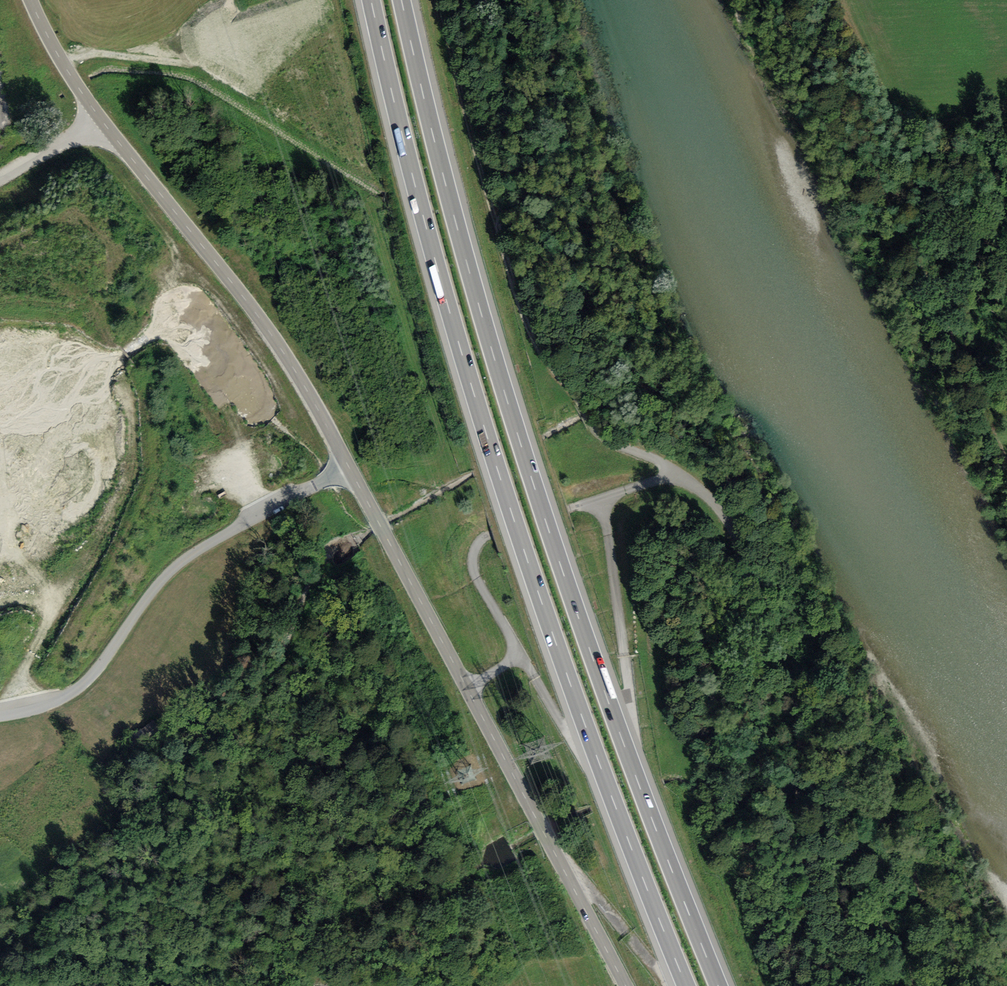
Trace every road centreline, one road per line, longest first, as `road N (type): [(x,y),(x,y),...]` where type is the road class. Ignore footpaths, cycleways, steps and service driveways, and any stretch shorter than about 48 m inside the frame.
road 1 (secondary): [(626,985),(299,377),(80,89),(31,0)]
road 2 (motorway): [(718,985),(541,506),(445,182),(401,0)]
road 3 (motorway): [(371,0),(412,174),(509,506),(687,985)]
road 4 (track): [(440,0),(511,271),(538,344),(596,432),(683,475),(569,509)]
road 5 (track): [(683,475),(737,524),(806,744)]
road 6 (track): [(467,688),(520,656),(477,578),(479,542),(569,509)]
road 7 (track): [(818,985),(806,744)]
road 8 (track): [(10,711),(53,591)]

